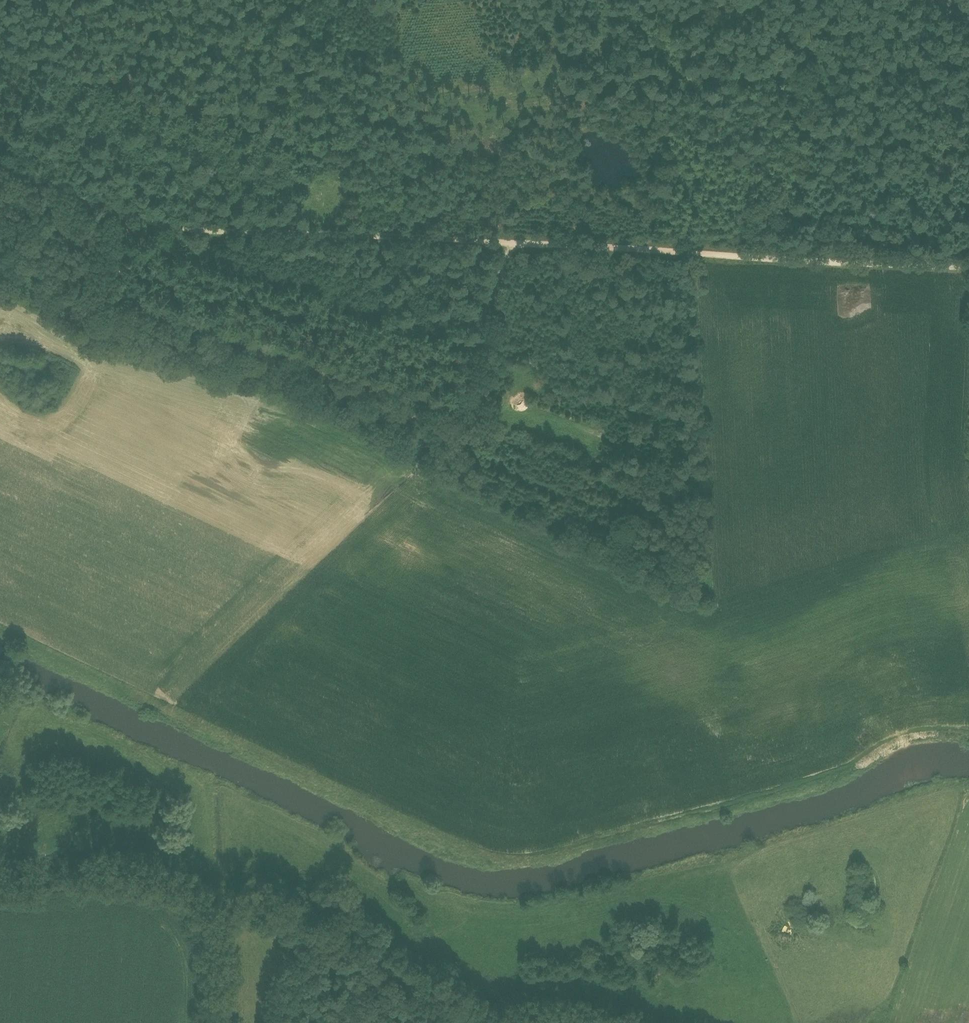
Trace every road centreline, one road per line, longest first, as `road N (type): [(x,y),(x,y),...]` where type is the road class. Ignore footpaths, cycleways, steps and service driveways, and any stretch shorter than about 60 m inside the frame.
road 1 (track): [(968,261),(227,227),(0,159)]

